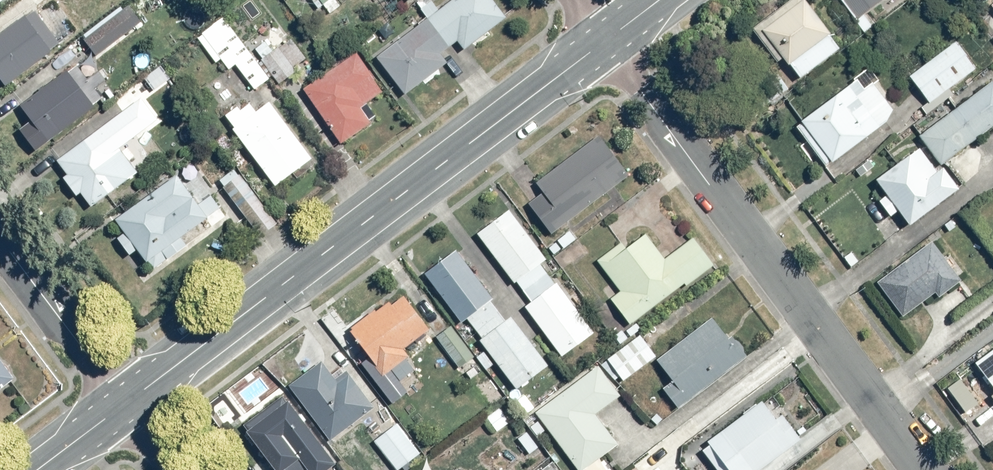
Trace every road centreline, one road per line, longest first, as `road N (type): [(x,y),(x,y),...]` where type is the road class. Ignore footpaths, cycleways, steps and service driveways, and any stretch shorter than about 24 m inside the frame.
road 1 (tertiary): [(606,42),(125,405)]
road 2 (residential): [(913,469),(606,42)]
road 3 (residential): [(125,405),(0,240)]

